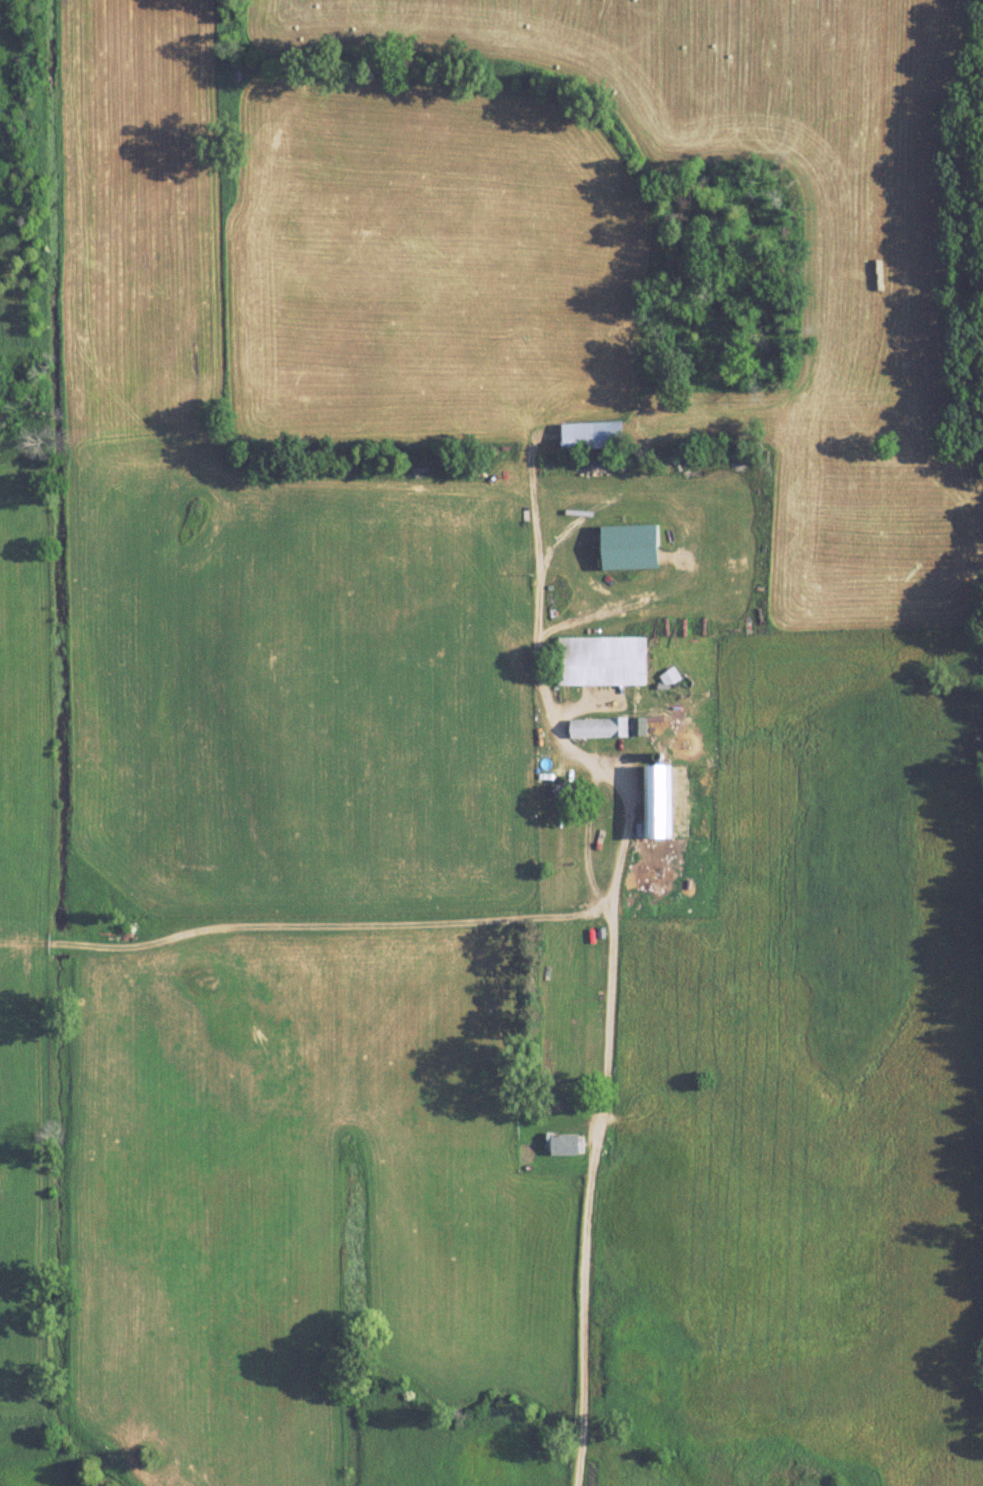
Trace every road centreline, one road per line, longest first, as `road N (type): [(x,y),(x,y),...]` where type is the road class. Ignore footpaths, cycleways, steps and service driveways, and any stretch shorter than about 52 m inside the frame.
road 1 (residential): [(530,435),(533,661),(562,742),(615,779),(627,798),(583,1260),(579,1485)]

